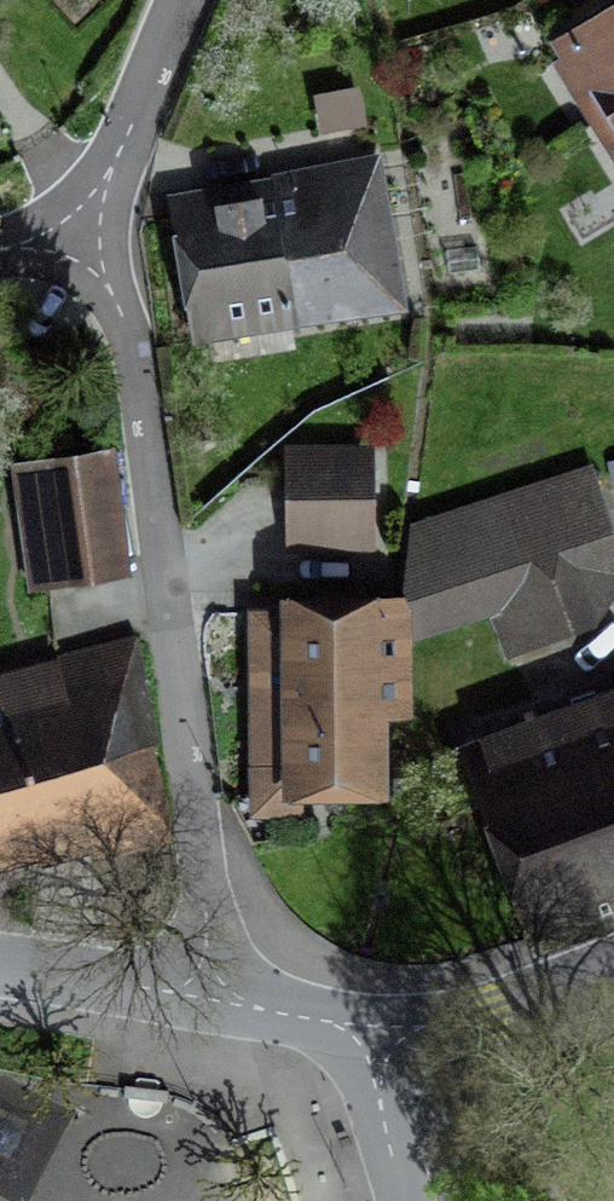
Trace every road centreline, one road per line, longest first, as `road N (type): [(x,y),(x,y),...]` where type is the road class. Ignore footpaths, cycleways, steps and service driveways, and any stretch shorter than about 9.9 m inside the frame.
road 1 (residential): [(89,185),(121,316),(238,1012)]
road 2 (residential): [(613,970),(481,1019),(356,1029)]
road 3 (residential): [(238,1012),(0,967)]
road 4 (residential): [(89,185),(123,142),(187,0)]
road 5 (residential): [(407,1200),(356,1029)]

